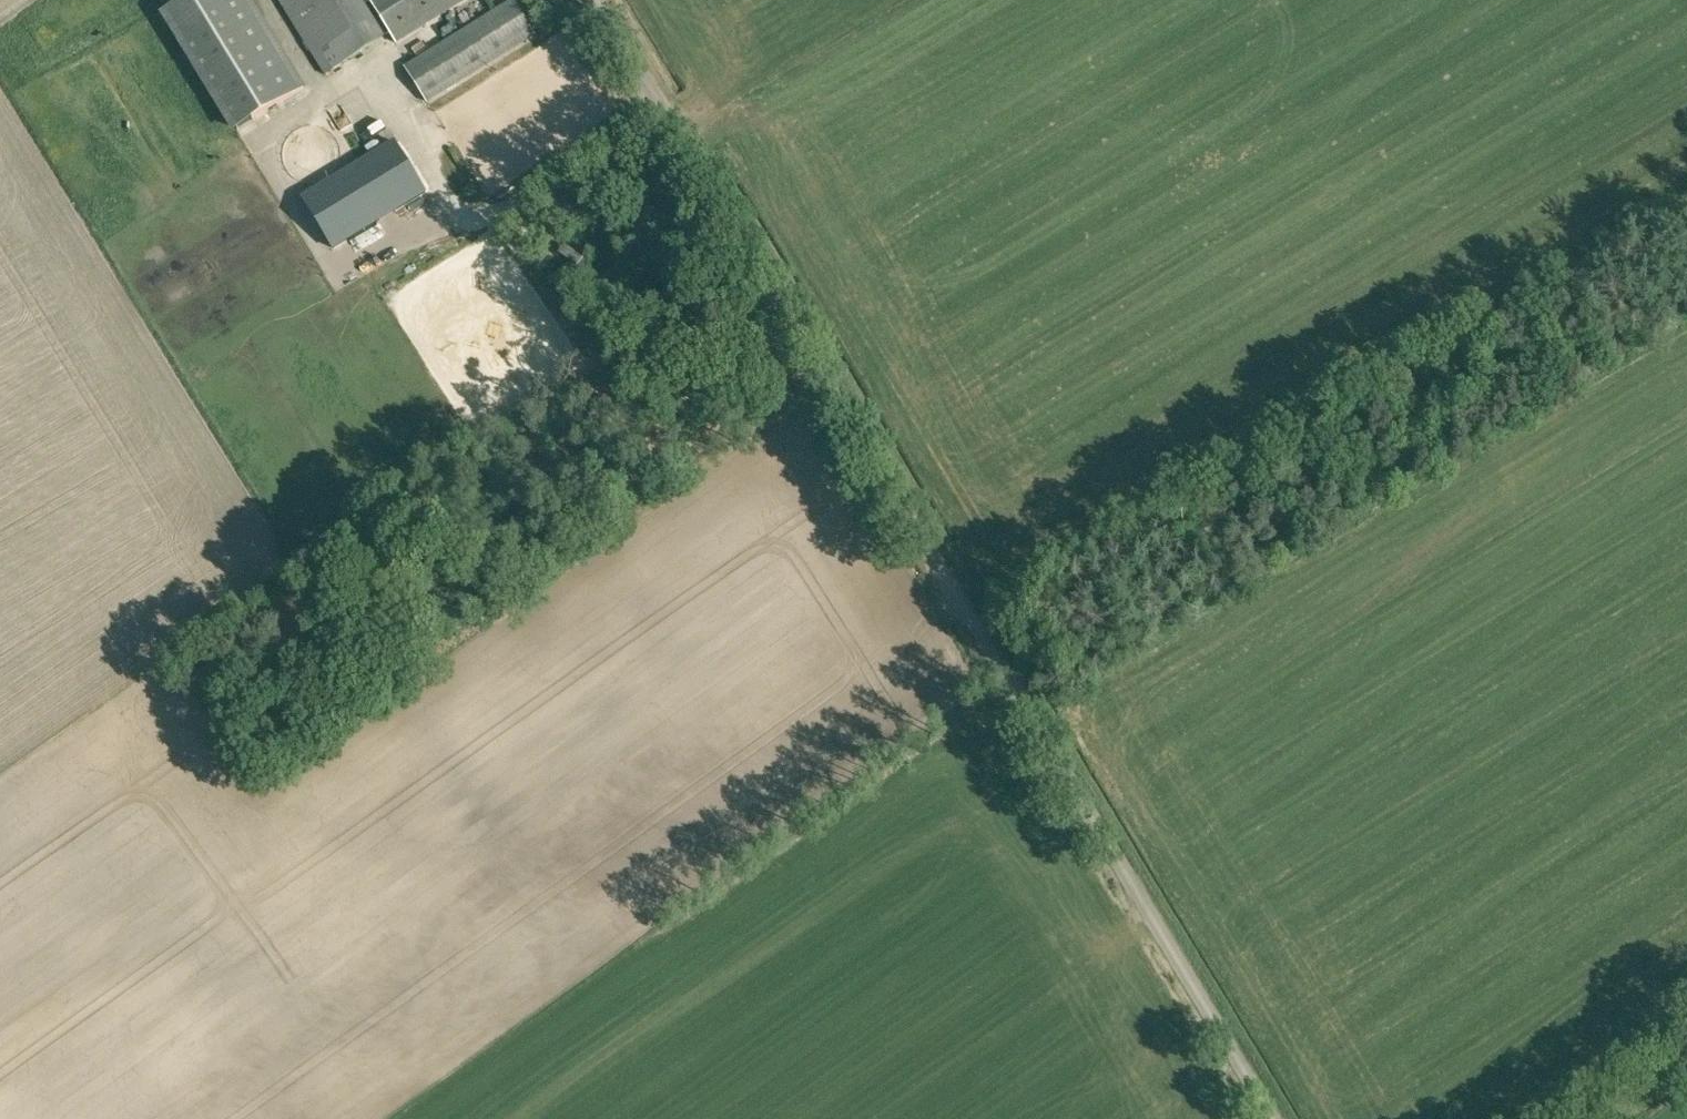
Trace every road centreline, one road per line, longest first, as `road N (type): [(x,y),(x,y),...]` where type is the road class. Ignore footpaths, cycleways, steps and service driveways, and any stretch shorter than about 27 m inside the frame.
road 1 (unclassified): [(1274,1118),(598,0)]

